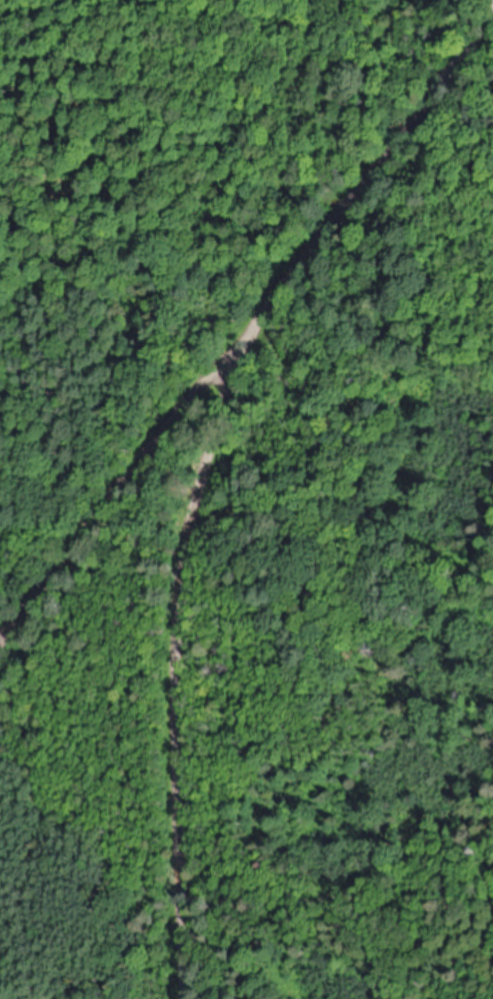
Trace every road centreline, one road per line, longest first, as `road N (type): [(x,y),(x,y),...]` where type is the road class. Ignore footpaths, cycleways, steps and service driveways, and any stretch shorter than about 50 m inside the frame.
road 1 (residential): [(183,998),(177,631),(199,487),(236,352),(492,16)]
road 2 (residential): [(0,638),(185,399),(236,352)]

